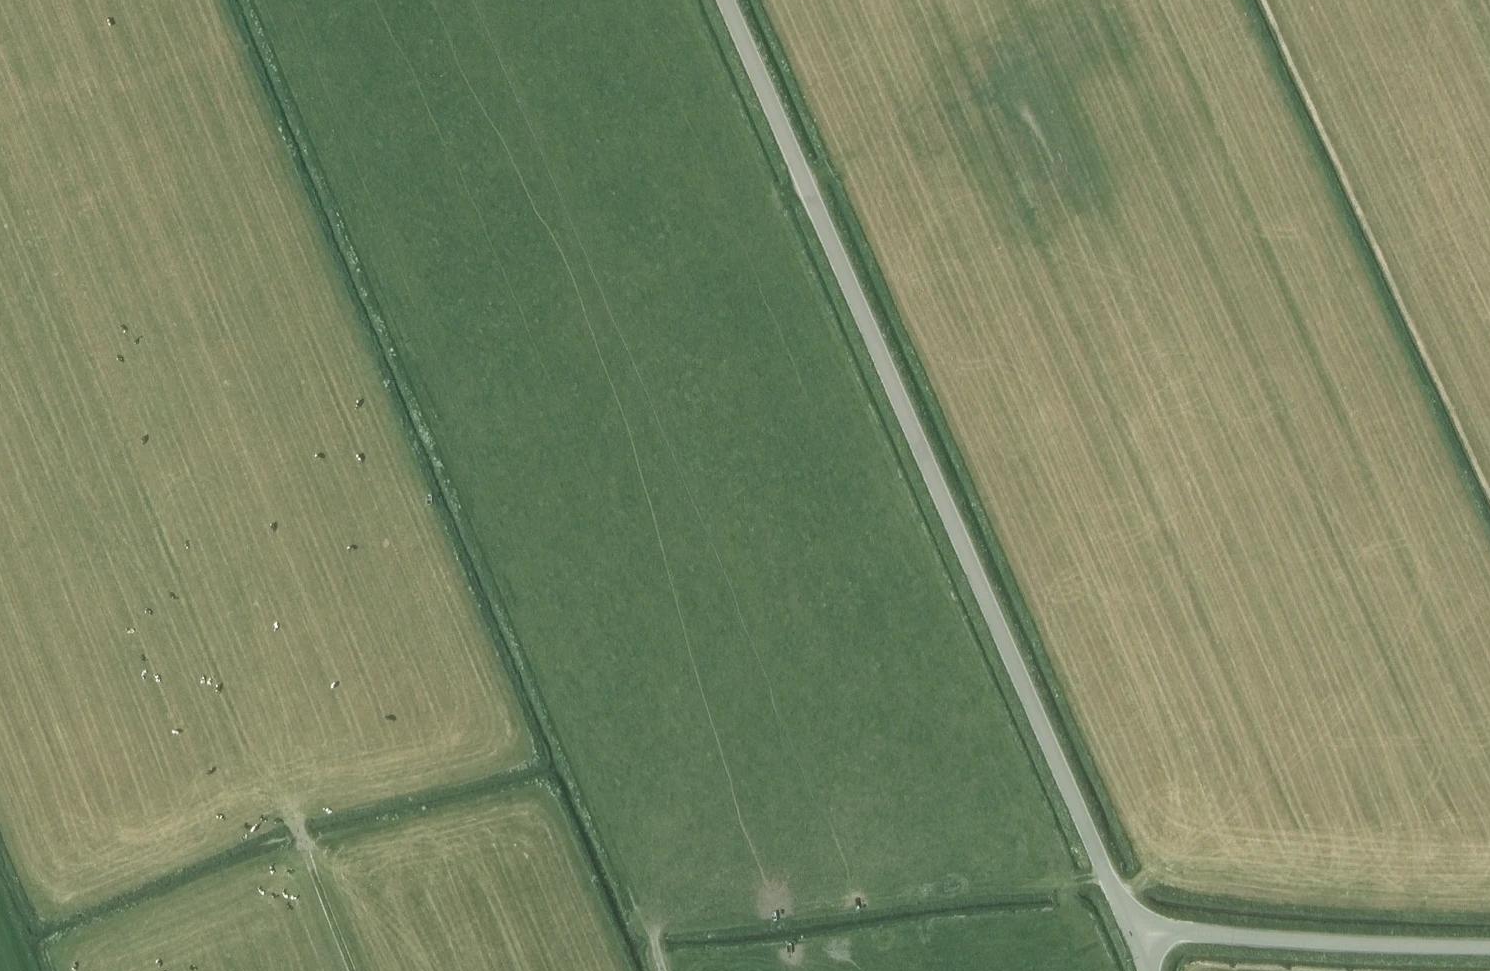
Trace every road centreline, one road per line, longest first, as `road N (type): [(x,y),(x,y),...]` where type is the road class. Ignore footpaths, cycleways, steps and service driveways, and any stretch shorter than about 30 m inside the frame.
road 1 (unclassified): [(1133,933),(723,0)]
road 2 (unclassified): [(1489,942),(1133,933)]

